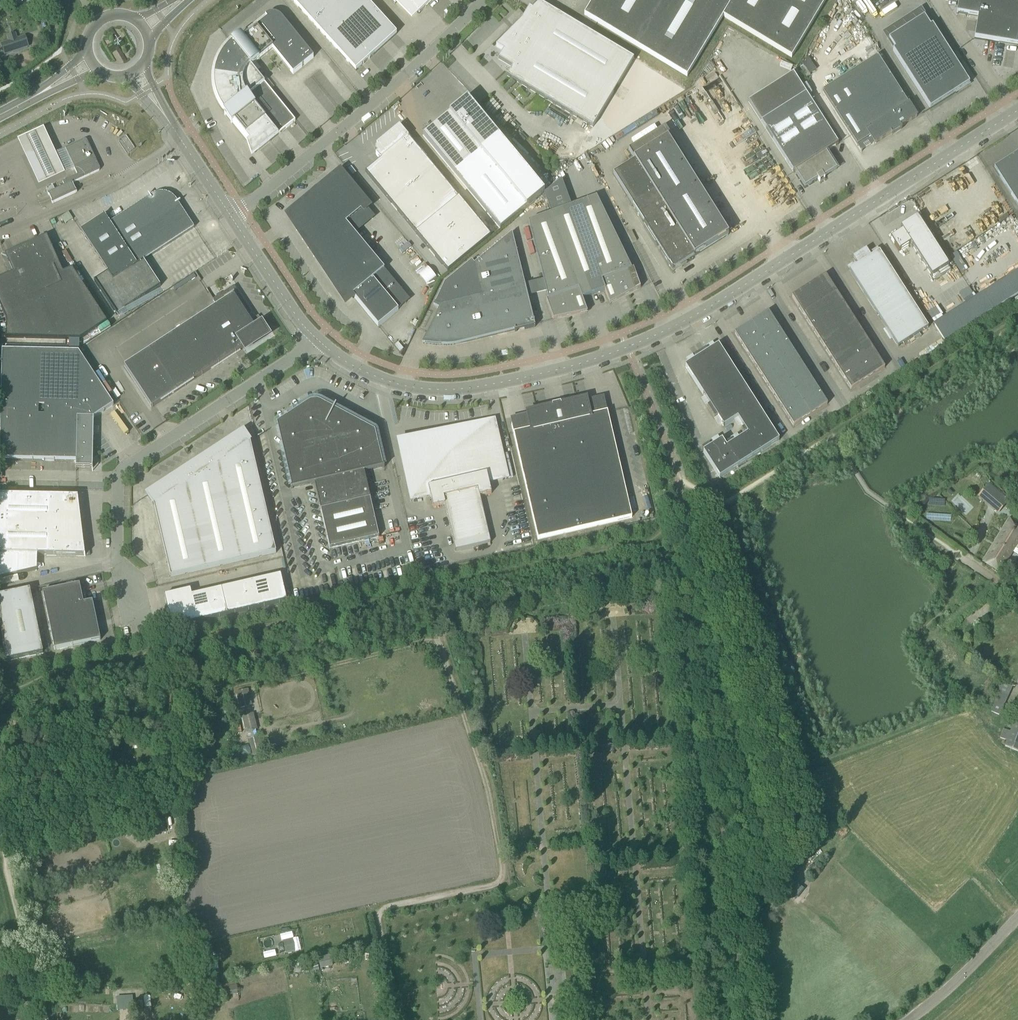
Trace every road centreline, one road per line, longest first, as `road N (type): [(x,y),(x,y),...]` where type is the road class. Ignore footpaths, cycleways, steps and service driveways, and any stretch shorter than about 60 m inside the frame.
road 1 (unclassified): [(315,340),(381,379),(444,390),(588,360),(710,306),(1017,112)]
road 2 (unclassified): [(138,619),(118,568),(118,482),(315,340)]
road 3 (unclassified): [(230,216),(325,145),(481,0)]
road 4 (track): [(1017,315),(831,436)]
road 5 (track): [(0,810),(6,867),(44,1019)]
road 6 (unclassified): [(230,216),(315,340)]
road 7 (residential): [(908,1019),(1017,917)]

